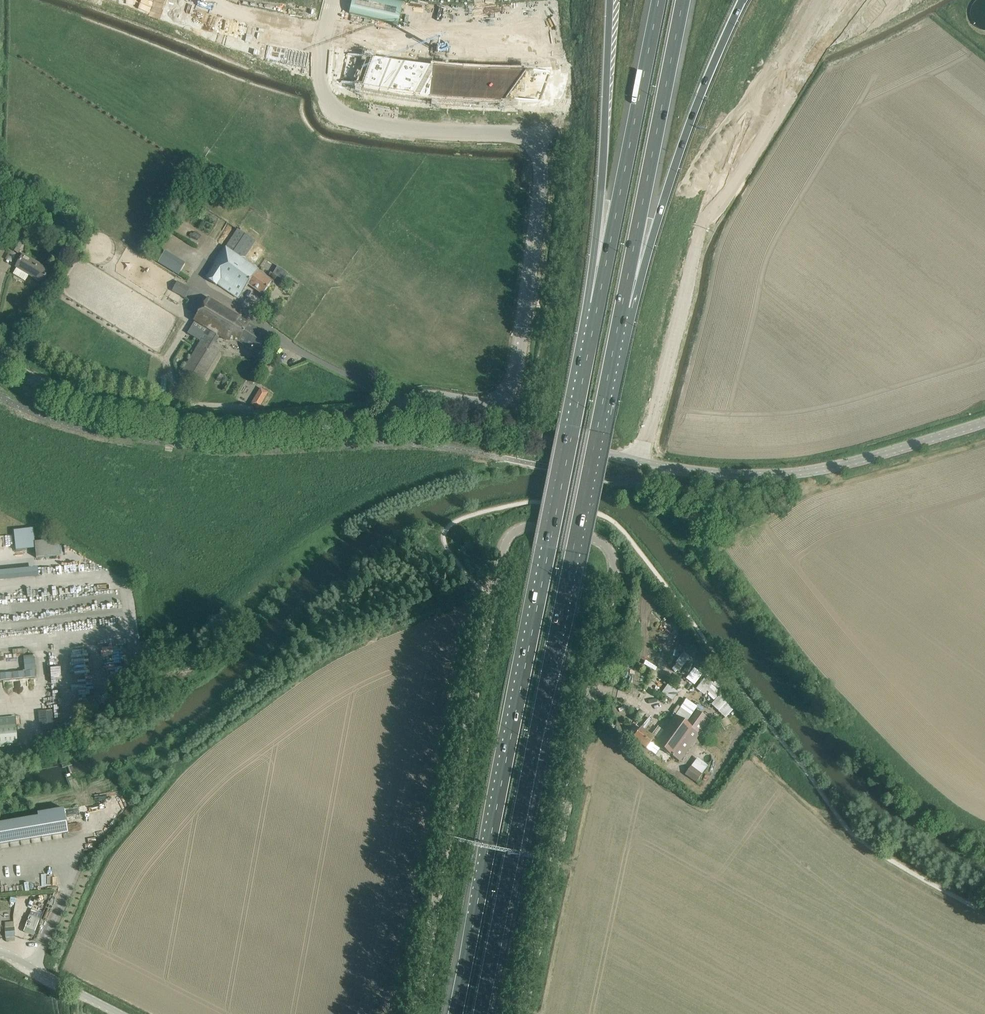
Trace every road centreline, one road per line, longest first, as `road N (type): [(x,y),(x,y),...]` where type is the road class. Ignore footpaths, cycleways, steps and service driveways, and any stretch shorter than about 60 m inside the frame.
road 1 (unclassified): [(415,1013),(505,545),(513,531),(534,526),(603,542),(615,577),(526,1013)]
road 2 (motorway): [(150,0),(319,58),(480,87),(636,78),(697,65),(869,0)]
road 3 (motorway): [(597,305),(455,1013)]
road 4 (motorway): [(479,1013),(620,308)]
road 5 (tertiary): [(661,466),(436,423),(193,427),(76,399),(0,359)]
road 6 (motorway): [(620,308),(742,0)]
road 7 (tertiary): [(661,466),(804,473),(984,422)]
road 8 (motorway): [(620,308),(682,0)]
road 9 (motorway): [(658,0),(597,305)]
road 10 (motorway): [(611,0),(597,305)]
road 11 (unclassified): [(0,956),(115,1013)]

